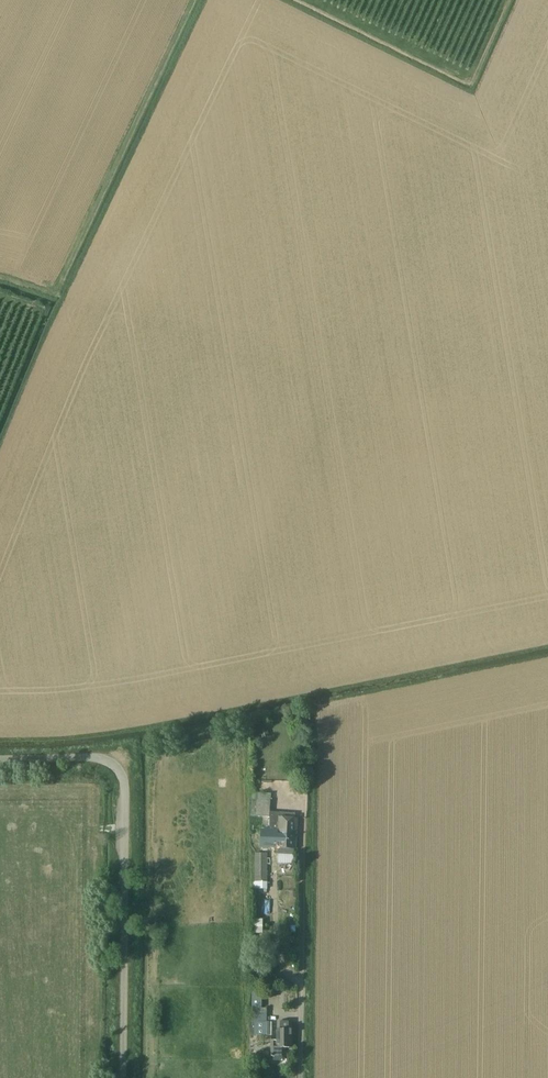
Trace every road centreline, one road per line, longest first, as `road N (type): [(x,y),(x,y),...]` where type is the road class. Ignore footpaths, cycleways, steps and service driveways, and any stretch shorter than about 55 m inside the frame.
road 1 (unclassified): [(0,759),(110,760),(122,776),(123,1077)]
road 2 (unclassified): [(302,1077),(301,891)]

